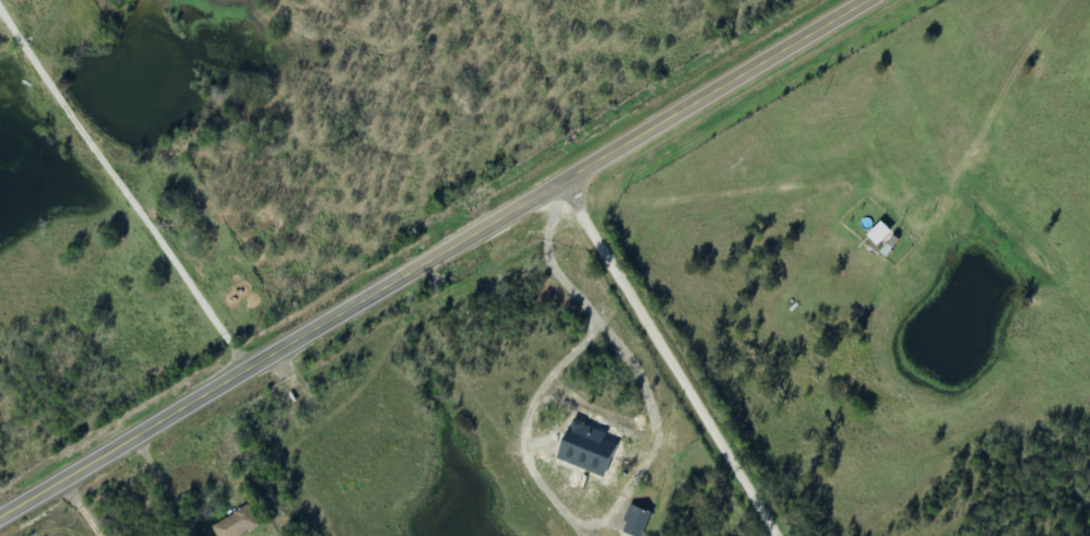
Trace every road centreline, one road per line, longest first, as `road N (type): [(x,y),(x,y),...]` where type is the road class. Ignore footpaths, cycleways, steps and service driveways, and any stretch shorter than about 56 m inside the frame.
road 1 (secondary): [(336,315),(572,187),(884,0)]
road 2 (residential): [(788,535),(572,187)]
road 3 (secondary): [(0,513),(336,315)]

